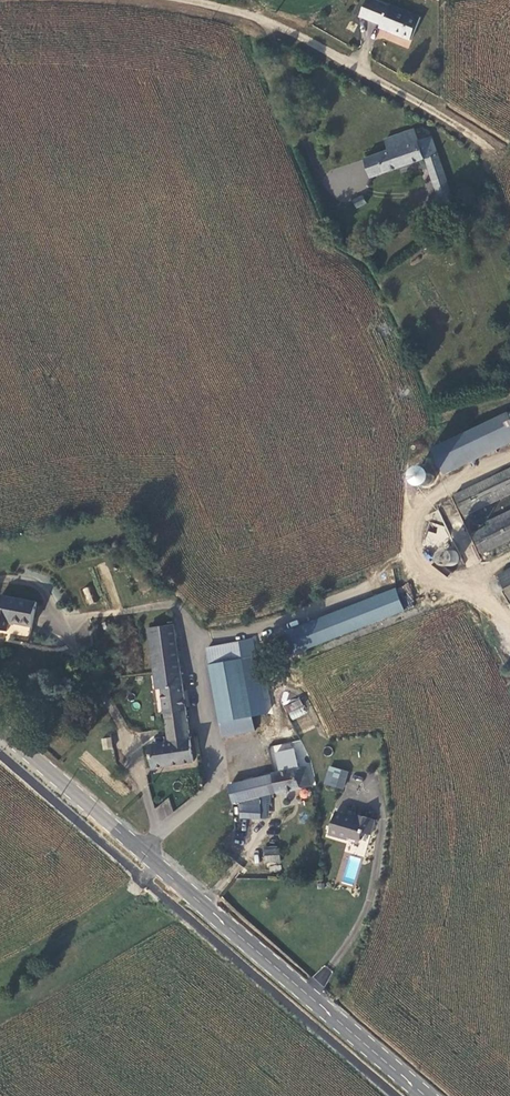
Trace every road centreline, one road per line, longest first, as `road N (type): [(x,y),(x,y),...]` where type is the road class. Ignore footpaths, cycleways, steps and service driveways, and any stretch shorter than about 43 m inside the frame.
road 1 (tertiary): [(428,1095),(0,729)]
road 2 (unclassified): [(192,0),(299,34),(479,137)]

